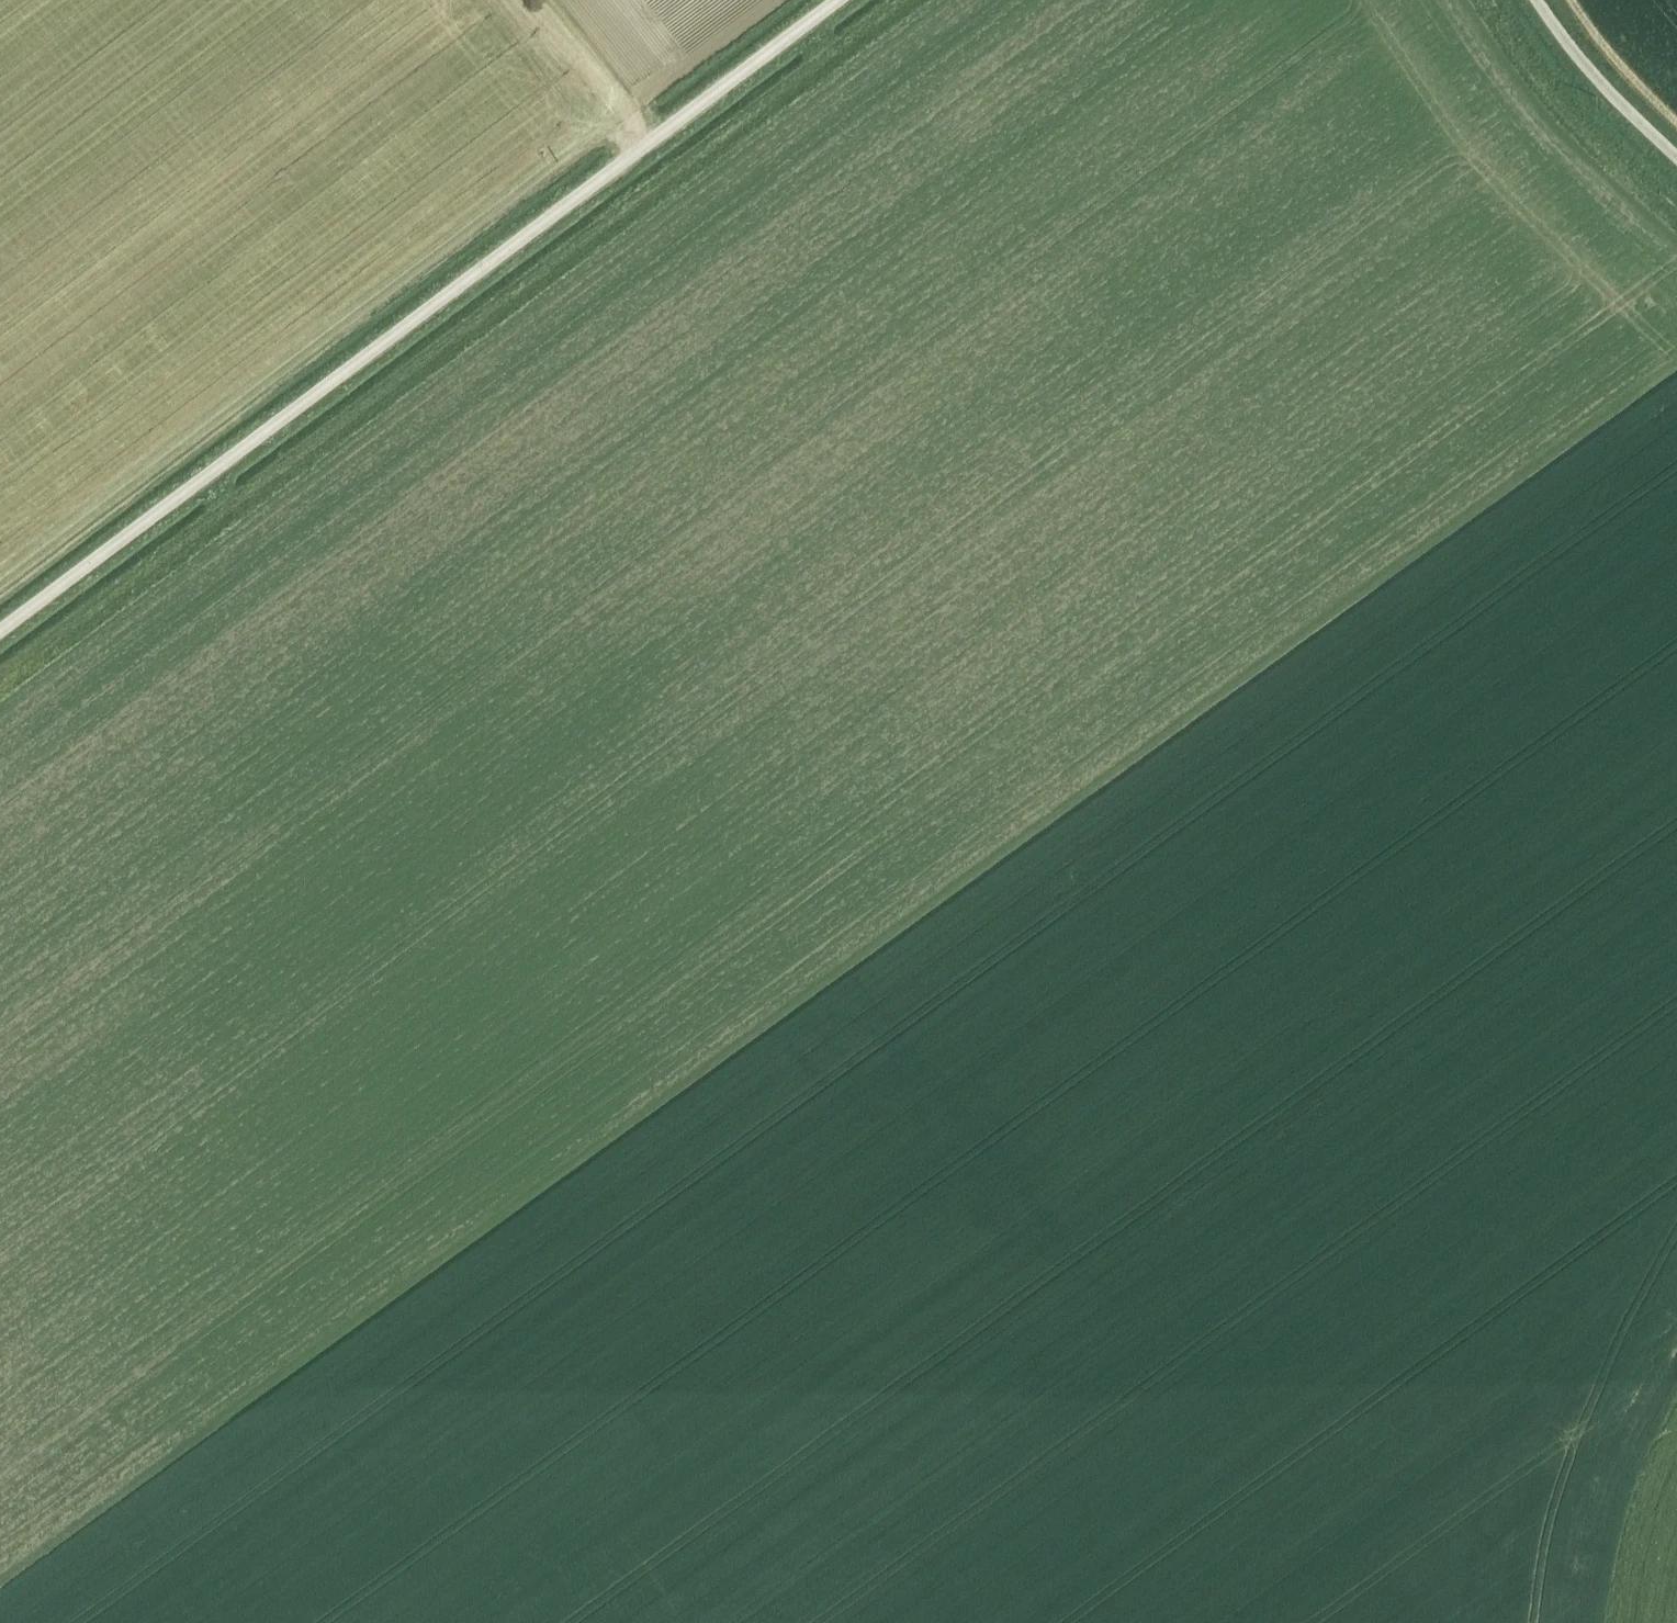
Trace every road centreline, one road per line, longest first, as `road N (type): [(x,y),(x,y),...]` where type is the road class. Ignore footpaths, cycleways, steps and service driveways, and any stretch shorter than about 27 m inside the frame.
road 1 (unclassified): [(841,0),(0,634)]
road 2 (unclassified): [(1676,157),(1609,91),(1538,0)]

